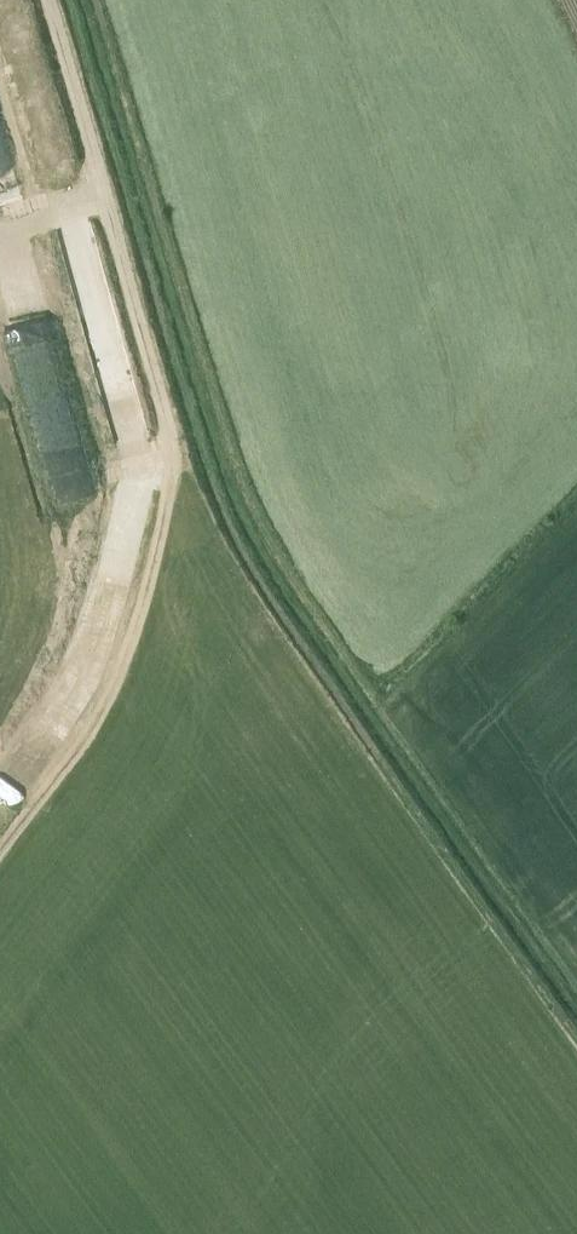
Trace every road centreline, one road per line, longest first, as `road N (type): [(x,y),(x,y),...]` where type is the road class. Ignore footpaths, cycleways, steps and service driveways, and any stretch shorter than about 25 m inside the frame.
road 1 (track): [(93,0),(239,509),(424,775),(576,977)]
road 2 (track): [(42,0),(102,185),(155,395),(168,491),(122,676),(0,849)]

